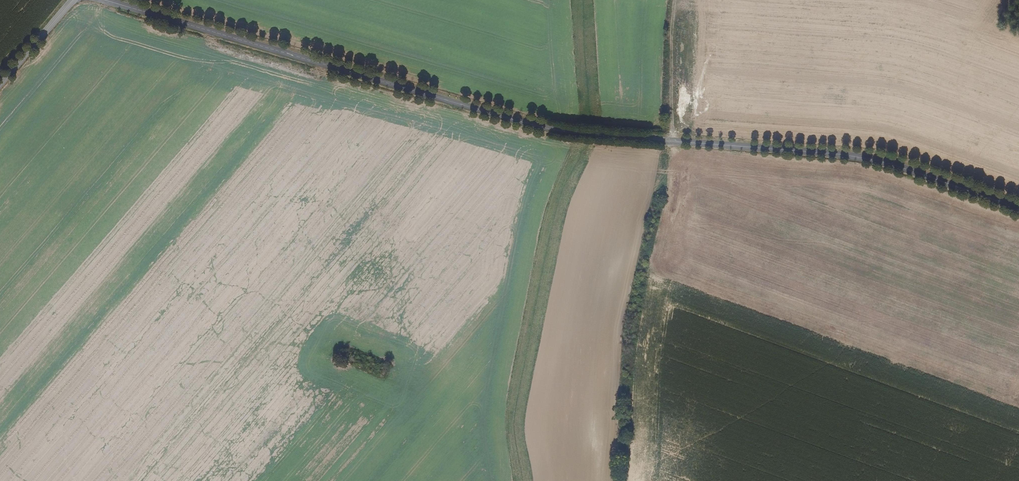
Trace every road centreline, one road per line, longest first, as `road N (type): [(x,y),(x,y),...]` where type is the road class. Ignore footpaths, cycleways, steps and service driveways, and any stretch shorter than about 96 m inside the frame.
road 1 (tertiary): [(1018,209),(869,159),(545,128),(103,0)]
road 2 (track): [(673,0),(674,141)]

